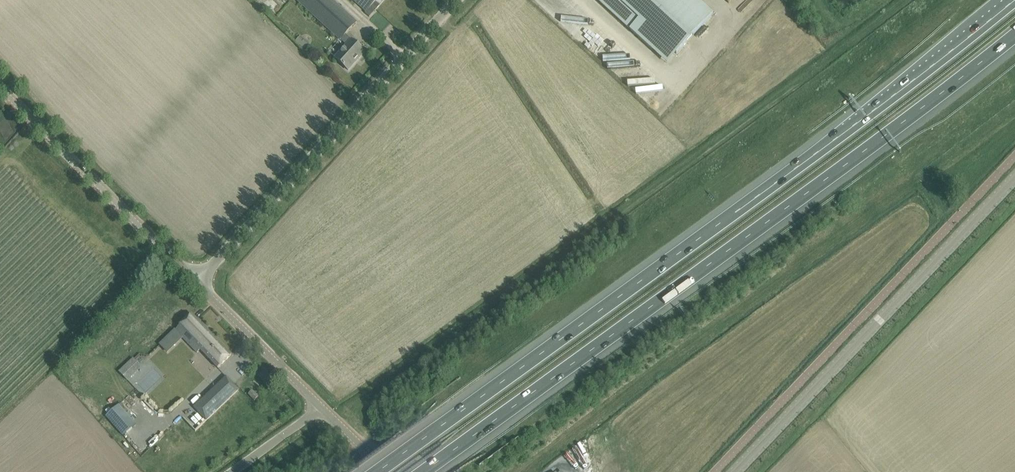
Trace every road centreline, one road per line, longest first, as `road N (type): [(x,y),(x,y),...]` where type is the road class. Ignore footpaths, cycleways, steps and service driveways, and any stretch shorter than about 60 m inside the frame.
road 1 (motorway): [(1013,0),(377,471)]
road 2 (motorway): [(424,471),(1014,33)]
road 3 (unclassified): [(734,471),(1014,178)]
road 4 (unclassified): [(197,283),(456,0)]
road 5 (unclassified): [(197,283),(0,88)]
road 6 (unclassified): [(322,407),(197,283)]

